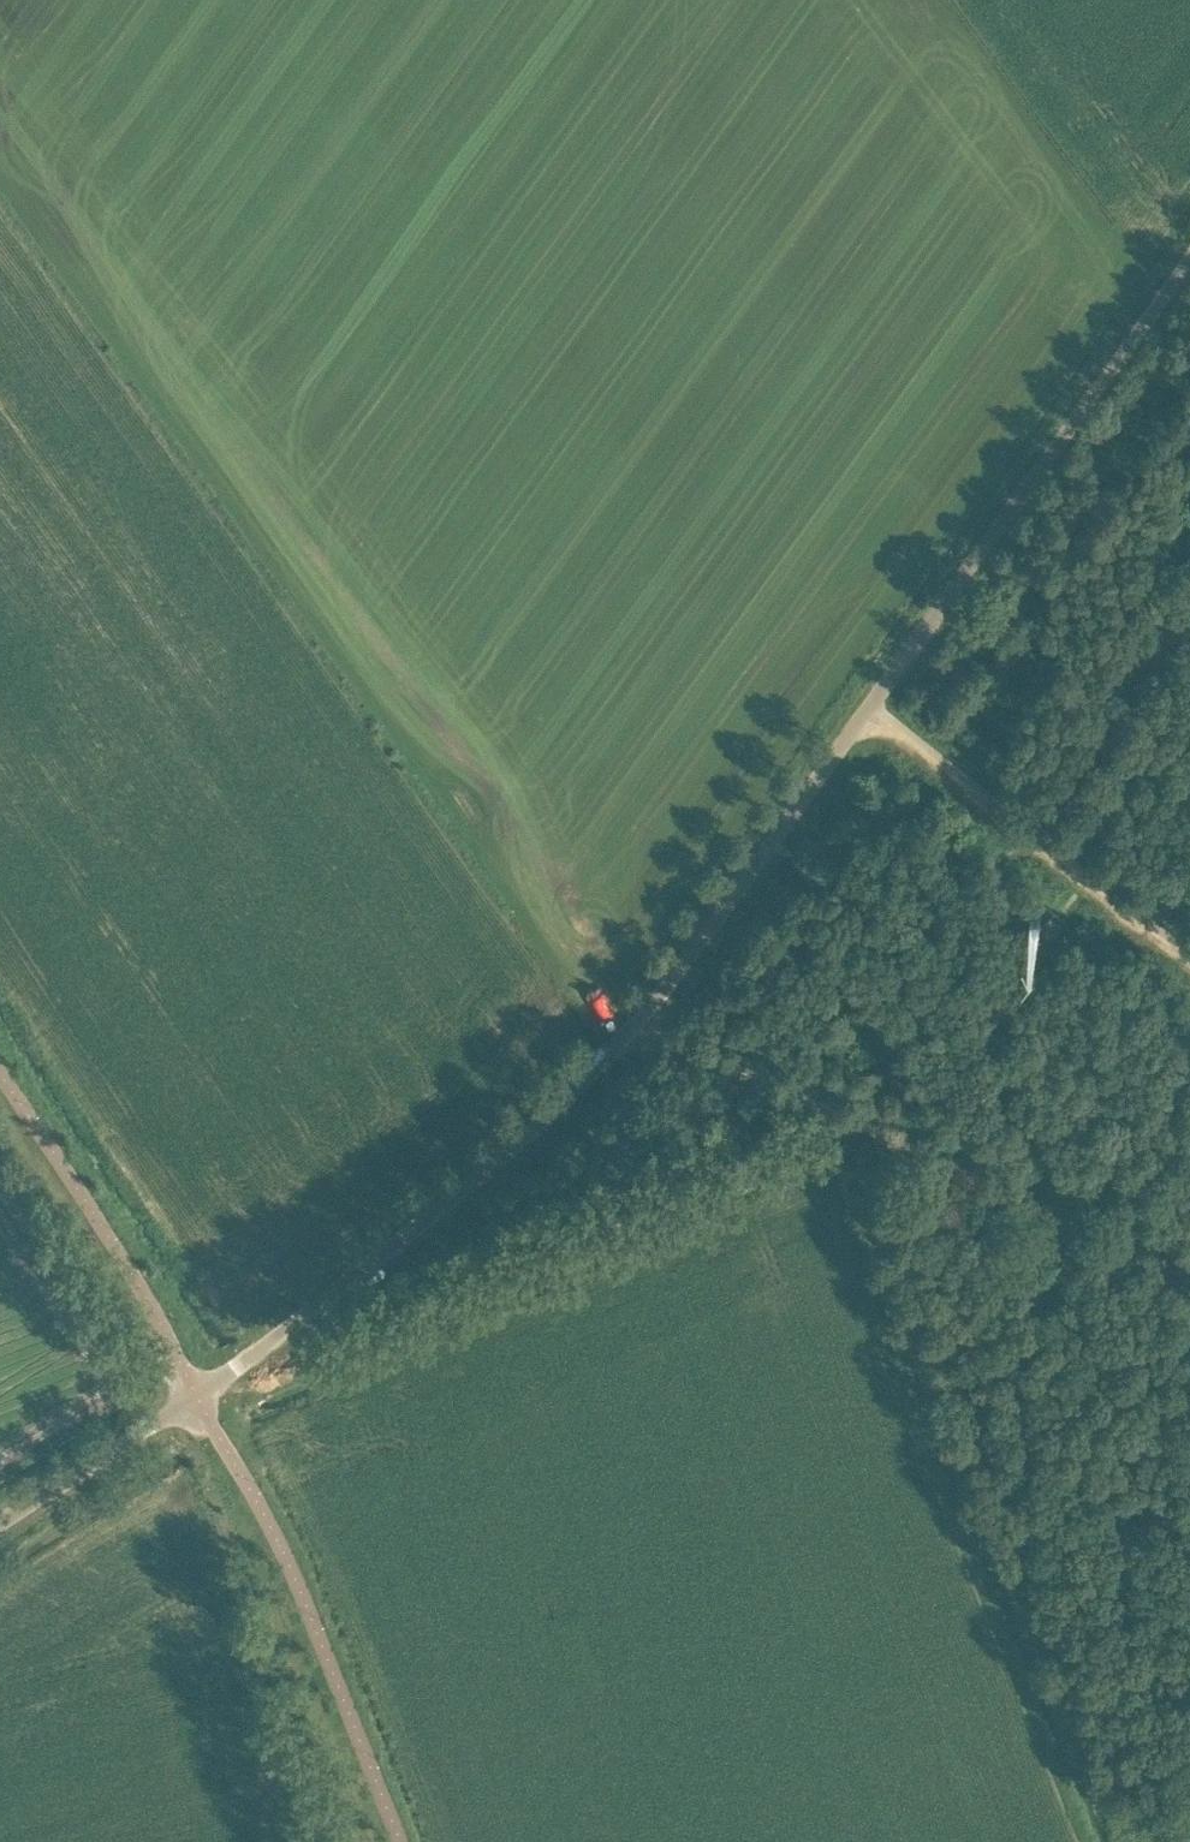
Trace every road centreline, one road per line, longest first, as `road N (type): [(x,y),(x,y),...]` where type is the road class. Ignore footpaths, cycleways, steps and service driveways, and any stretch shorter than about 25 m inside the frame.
road 1 (unclassified): [(0,1519),(294,1321),(658,993),(1189,260)]

